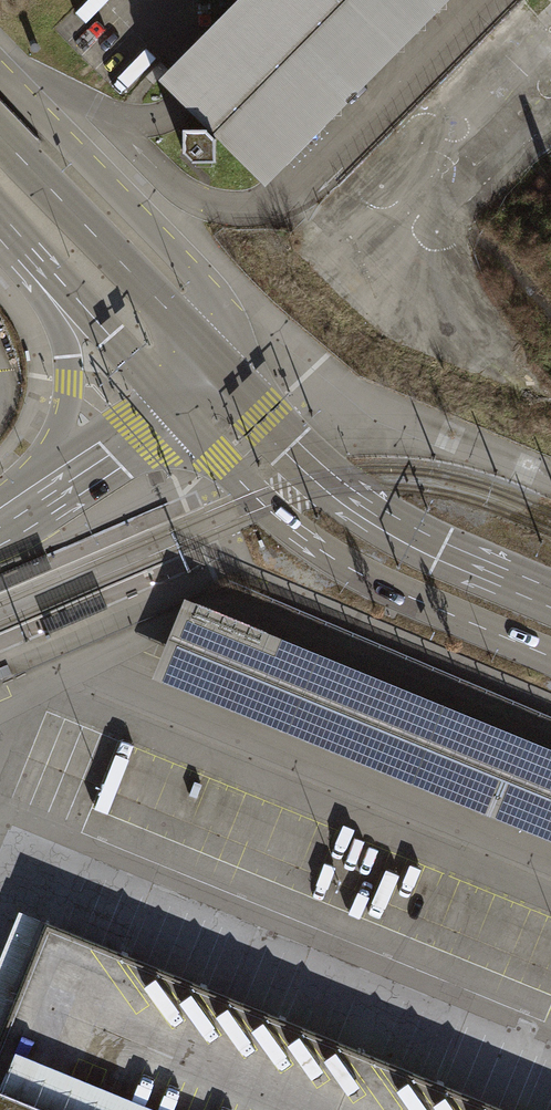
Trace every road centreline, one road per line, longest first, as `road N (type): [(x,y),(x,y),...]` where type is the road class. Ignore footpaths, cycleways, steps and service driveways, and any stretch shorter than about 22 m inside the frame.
road 1 (primary): [(175,406),(254,495),(322,550),(550,656)]
road 2 (primary): [(550,593),(357,503),(220,372)]
road 3 (primary): [(220,372),(198,274),(0,70)]
road 4 (primary): [(220,372),(0,136)]
road 5 (tertiary): [(54,275),(70,357),(68,403),(32,503)]
road 6 (primary): [(54,275),(175,406)]
road 7 (tertiary): [(32,503),(175,406)]

